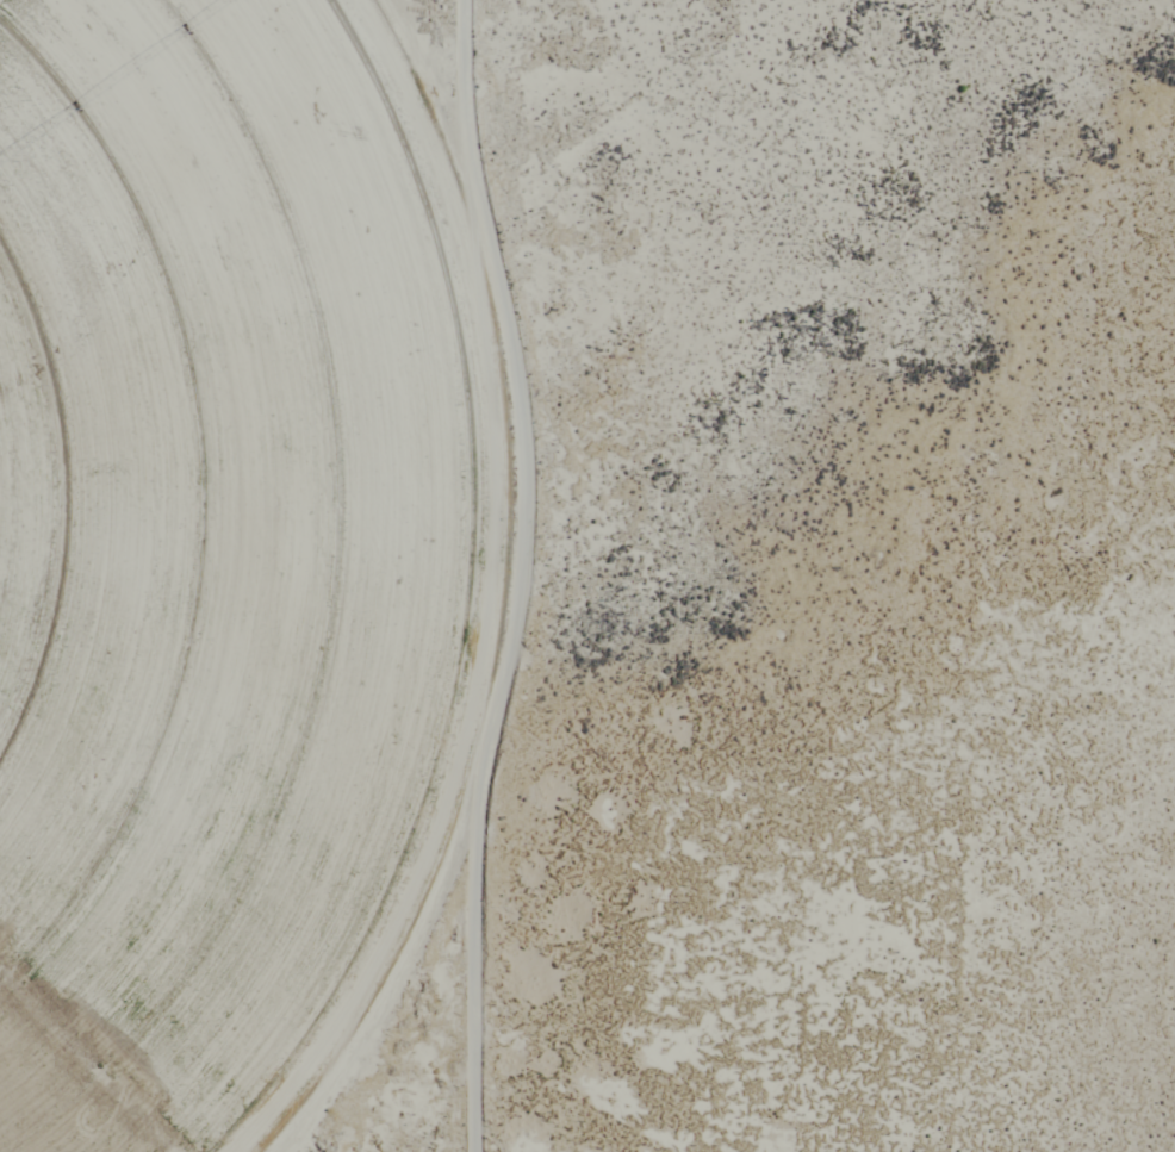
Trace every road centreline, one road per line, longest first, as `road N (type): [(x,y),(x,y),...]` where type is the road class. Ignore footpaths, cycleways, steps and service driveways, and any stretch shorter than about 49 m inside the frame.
road 1 (track): [(462,0),(462,104),(528,475),(510,673),(481,764),(472,1151)]

